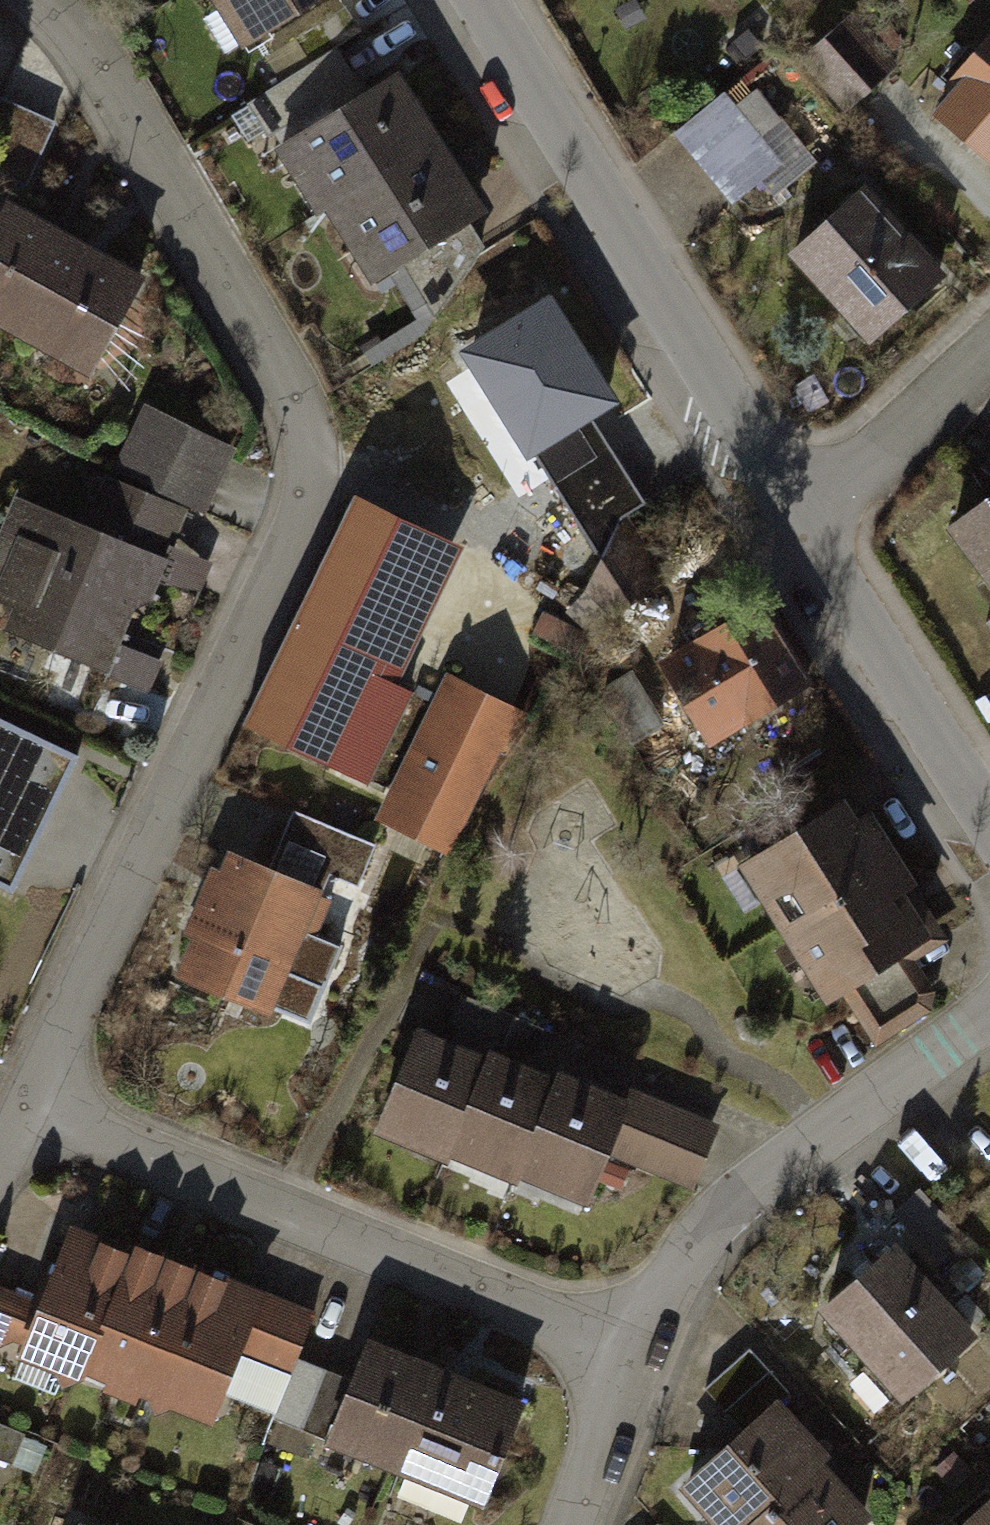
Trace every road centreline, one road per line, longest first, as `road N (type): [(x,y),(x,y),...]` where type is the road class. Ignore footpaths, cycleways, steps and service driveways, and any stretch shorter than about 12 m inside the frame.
road 1 (residential): [(46,1102),(303,493),(306,457),(269,353),(117,107),(34,0)]
road 2 (residential): [(46,1102),(635,1364)]
road 3 (secondary): [(468,0),(810,521)]
road 4 (residential): [(989,979),(784,1153),(690,1259),(635,1364)]
road 5 (secondary): [(810,521),(989,842)]
road 6 (residential): [(989,341),(810,521)]
road 7 (residential): [(635,1364),(577,1524)]

